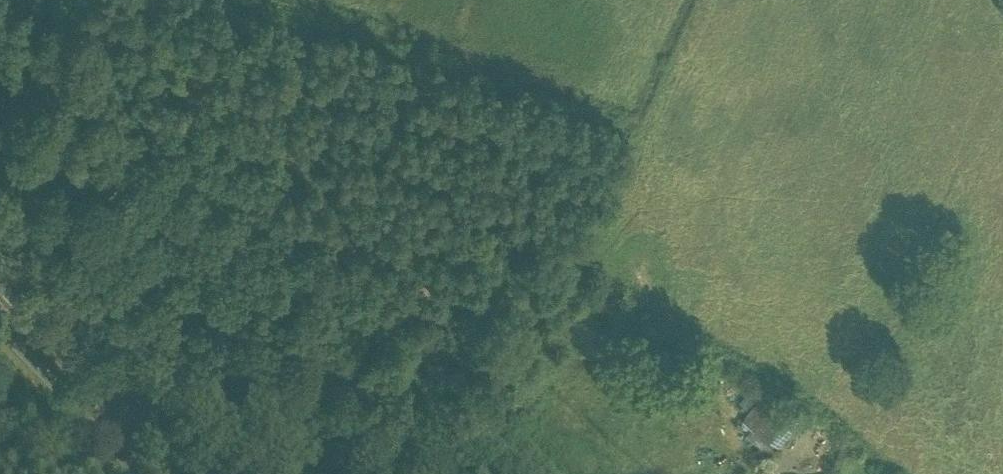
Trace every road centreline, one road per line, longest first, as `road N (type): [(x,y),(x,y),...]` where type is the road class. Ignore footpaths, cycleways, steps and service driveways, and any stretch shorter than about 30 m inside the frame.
road 1 (primary): [(202,473),(0,259)]
road 2 (track): [(497,473),(465,438),(462,416),(493,383),(557,280)]

